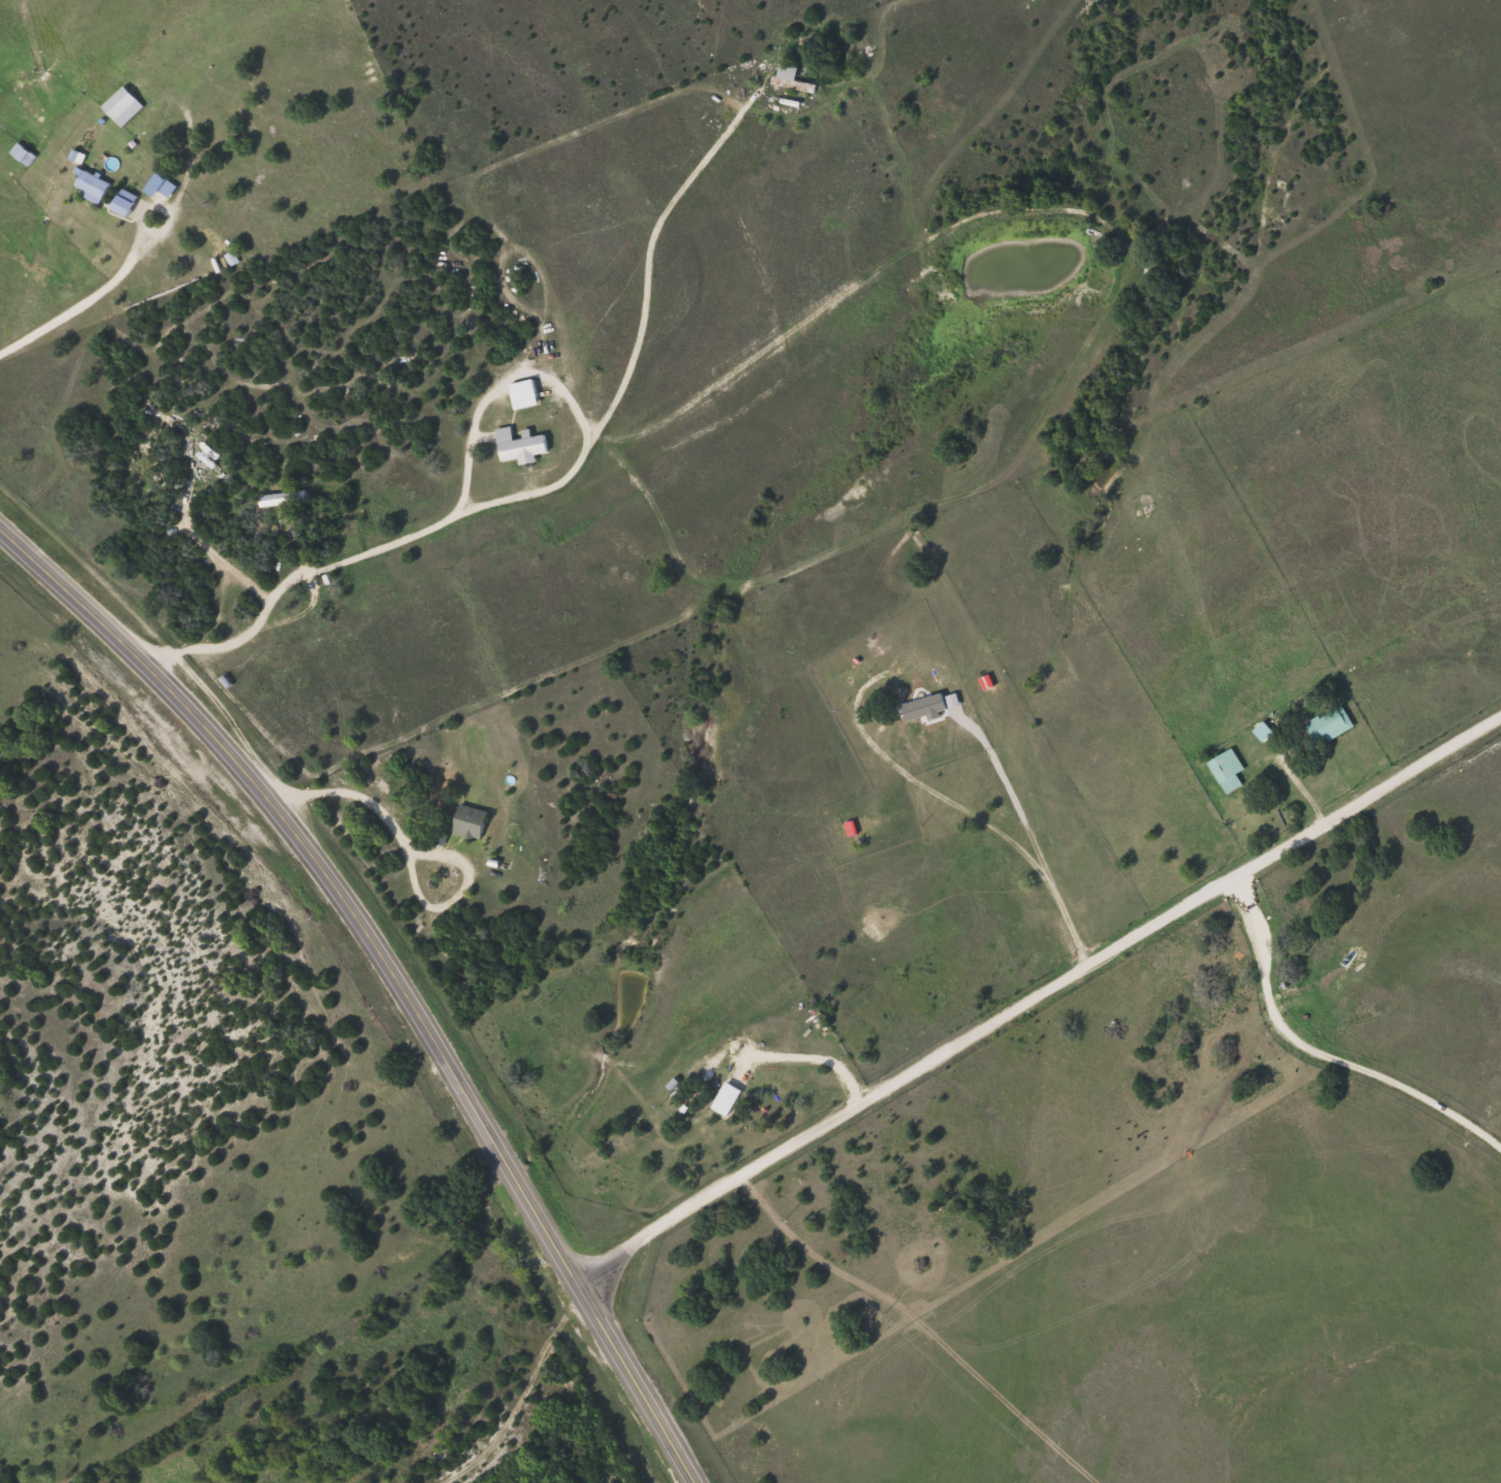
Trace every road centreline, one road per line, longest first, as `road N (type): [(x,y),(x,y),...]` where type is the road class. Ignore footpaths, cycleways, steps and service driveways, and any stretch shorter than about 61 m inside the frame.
road 1 (primary): [(700,1482),(408,995),(302,839),(143,660),(0,523)]
road 2 (residential): [(581,1280),(1500,723)]

